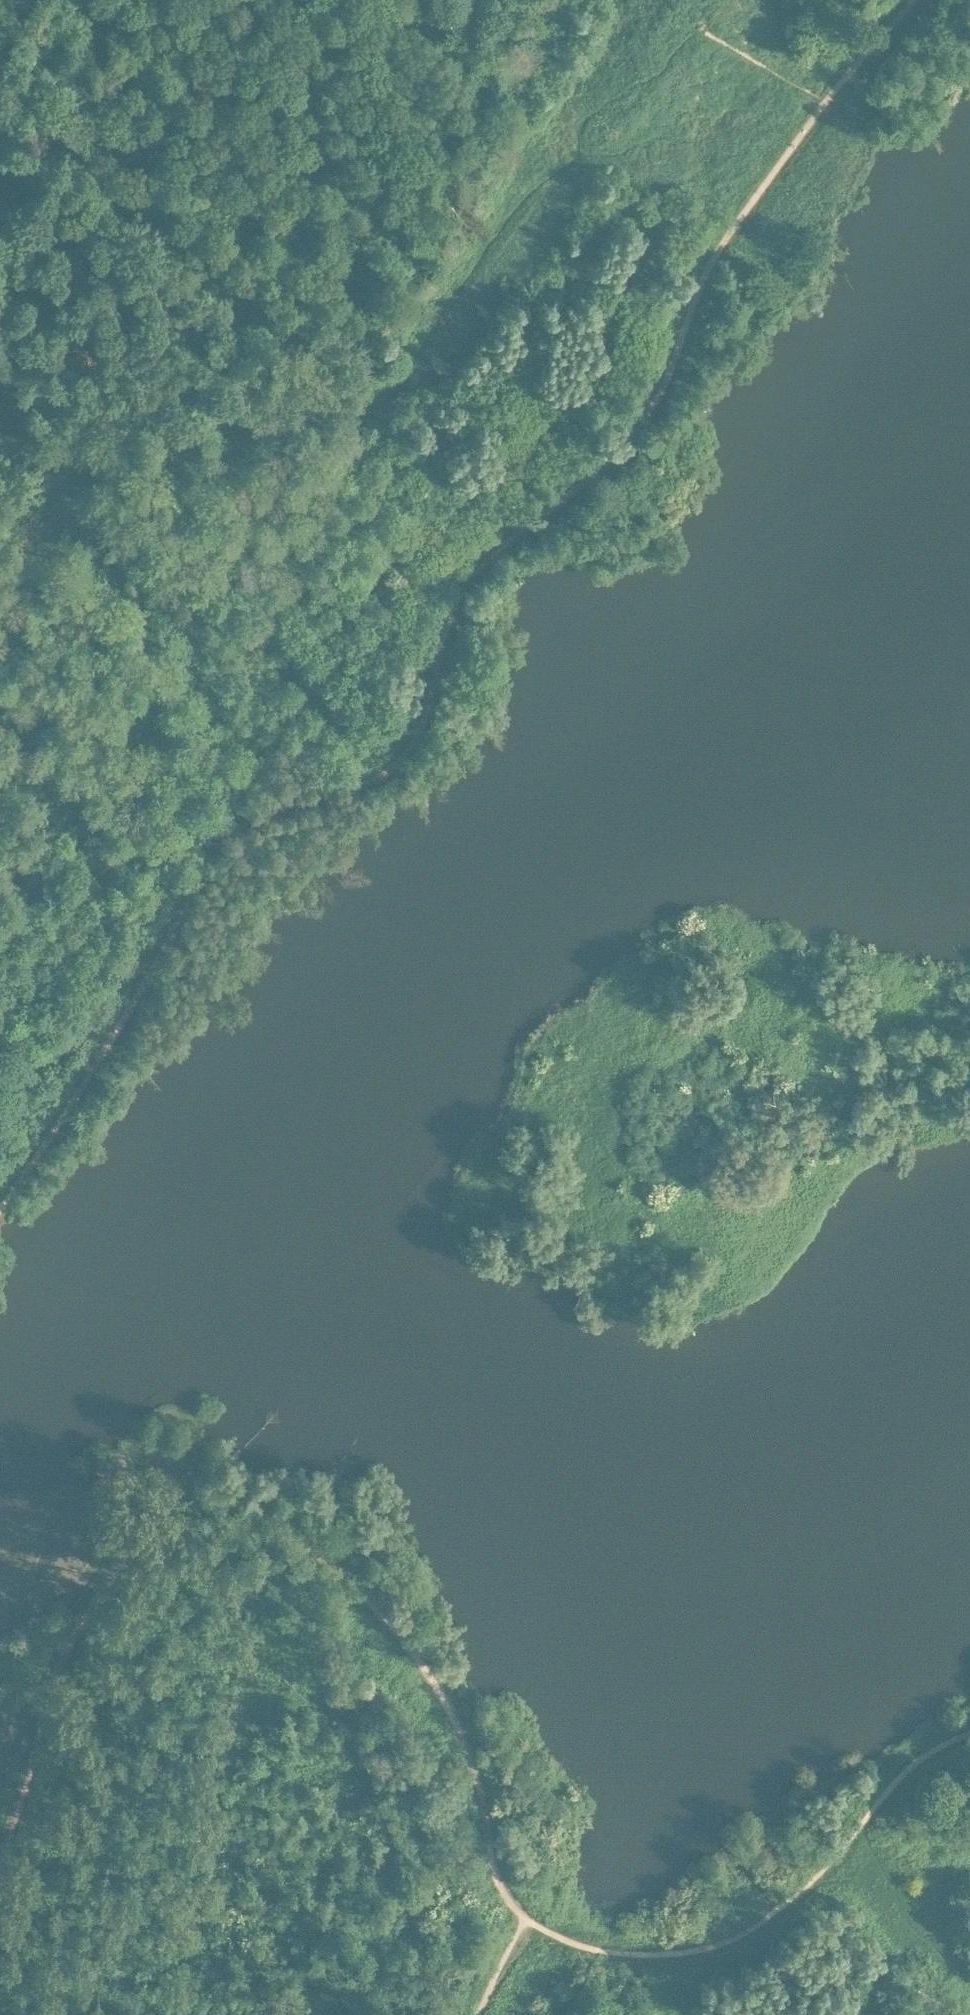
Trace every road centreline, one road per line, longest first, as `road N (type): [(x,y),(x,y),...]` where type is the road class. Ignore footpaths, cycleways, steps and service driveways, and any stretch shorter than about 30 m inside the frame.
road 1 (track): [(465,2014),(531,1911)]

